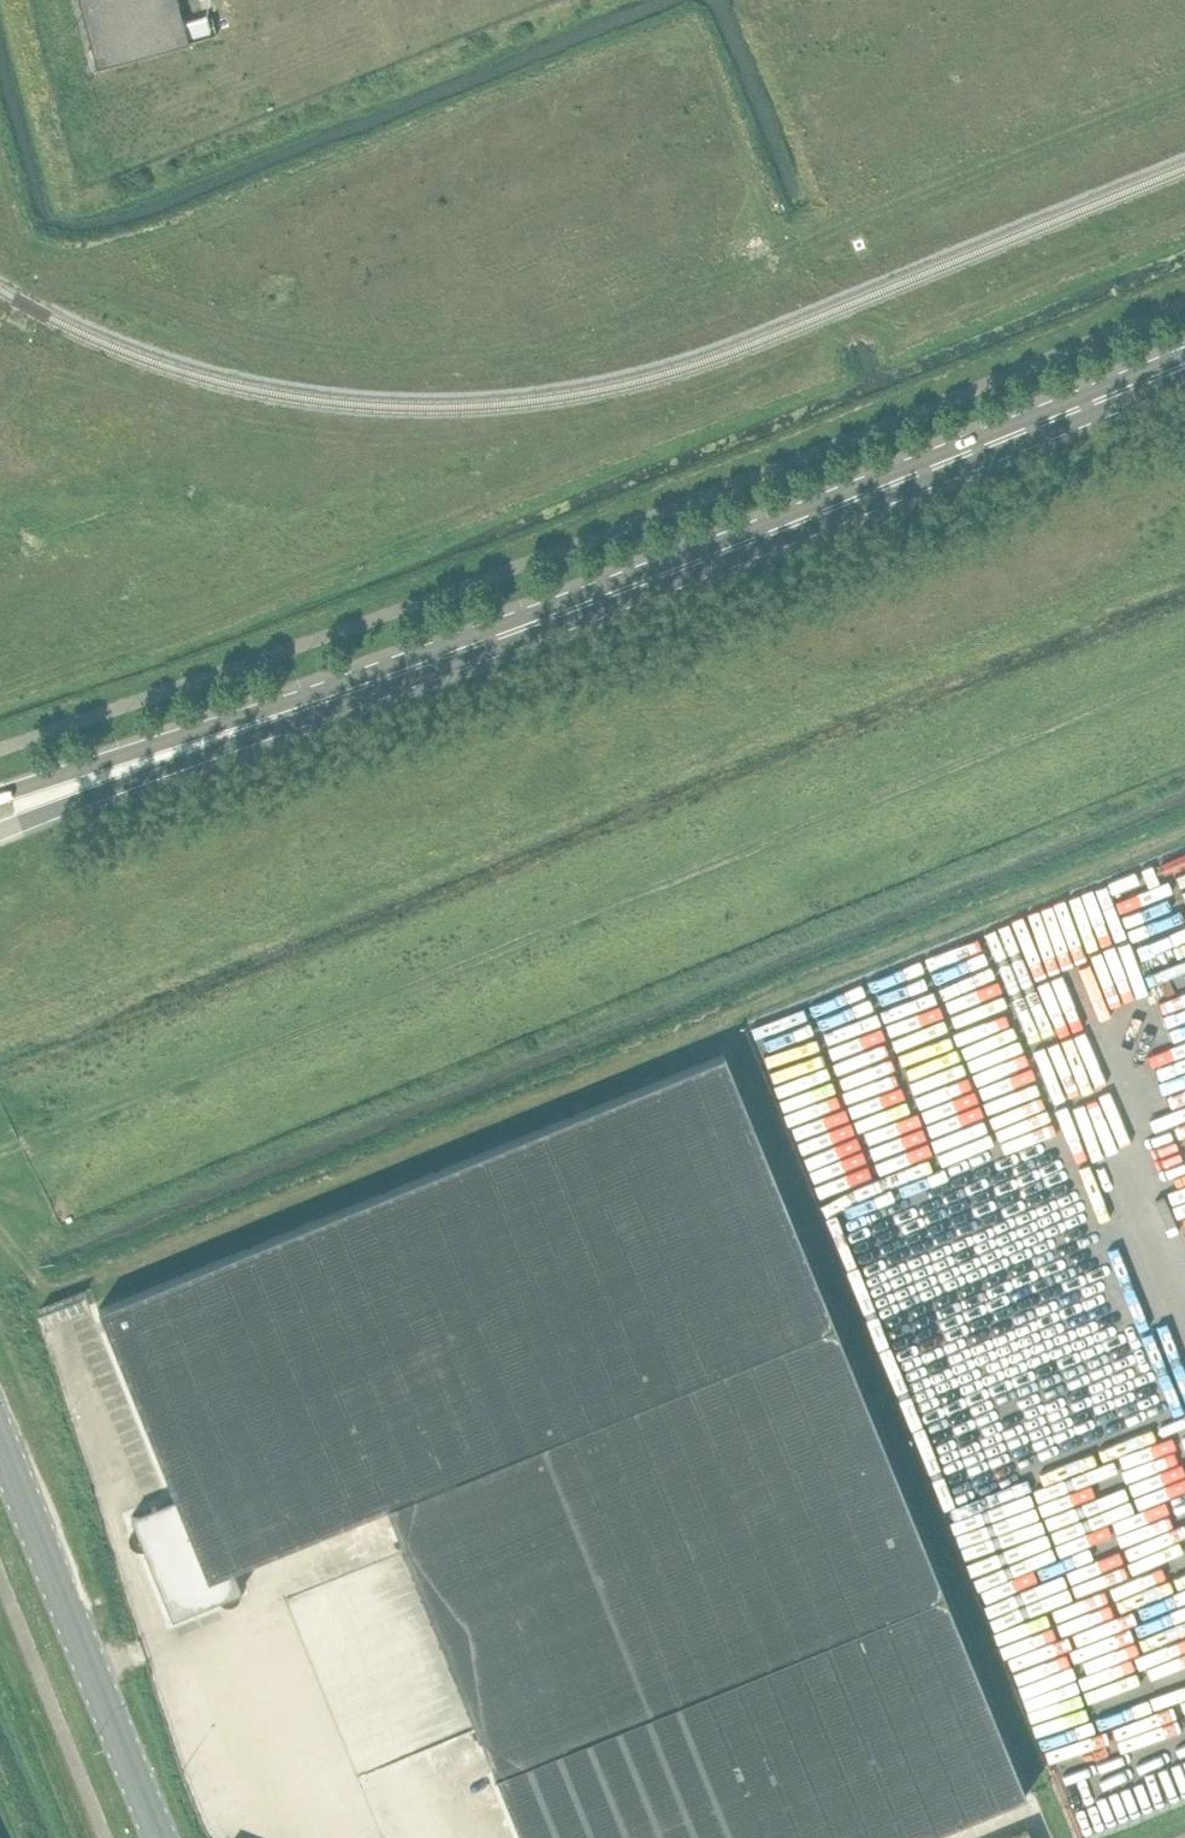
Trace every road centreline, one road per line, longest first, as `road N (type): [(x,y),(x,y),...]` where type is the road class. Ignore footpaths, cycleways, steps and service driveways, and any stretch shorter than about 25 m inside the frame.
road 1 (tertiary): [(135,764),(1184,364)]
road 2 (unclassified): [(167,1837),(0,1442)]
road 3 (tertiary): [(0,828),(135,764)]
road 4 (tertiary): [(135,764),(0,794)]

